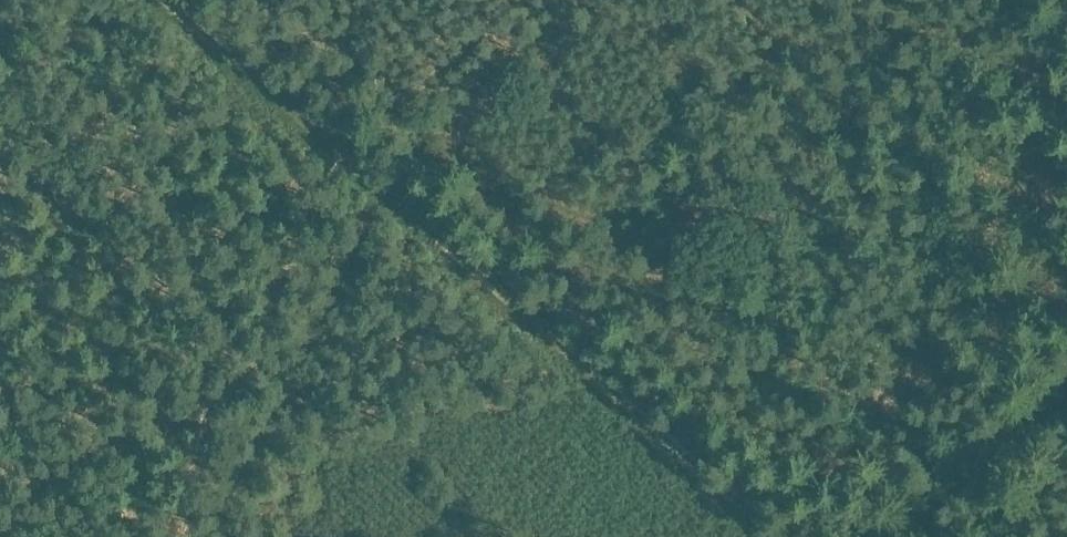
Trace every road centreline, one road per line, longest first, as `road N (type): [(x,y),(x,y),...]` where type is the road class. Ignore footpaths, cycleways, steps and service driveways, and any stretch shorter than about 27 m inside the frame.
road 1 (track): [(175,0),(782,536)]

